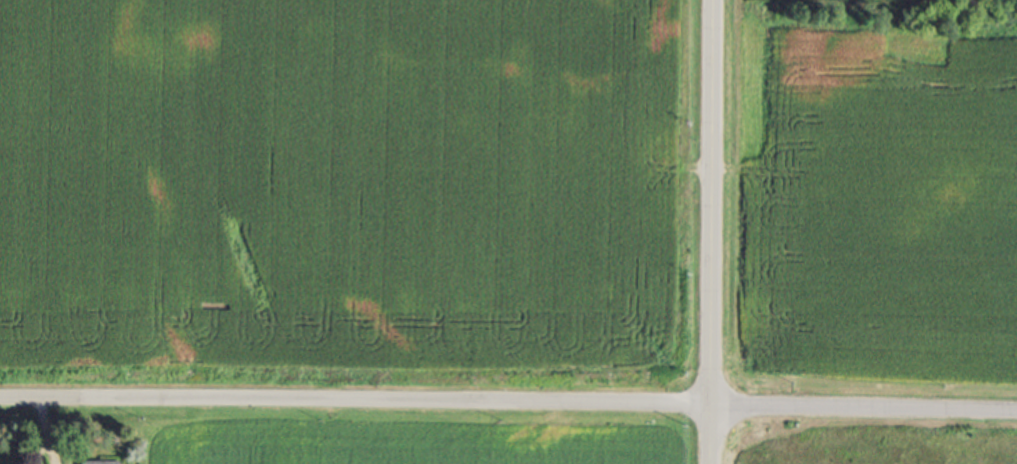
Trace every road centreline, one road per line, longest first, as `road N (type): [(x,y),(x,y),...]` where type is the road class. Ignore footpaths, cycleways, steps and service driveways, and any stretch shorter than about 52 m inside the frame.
road 1 (residential): [(0,397),(710,405)]
road 2 (secondary): [(709,463),(713,0)]
road 3 (residential): [(1016,409),(710,405)]

